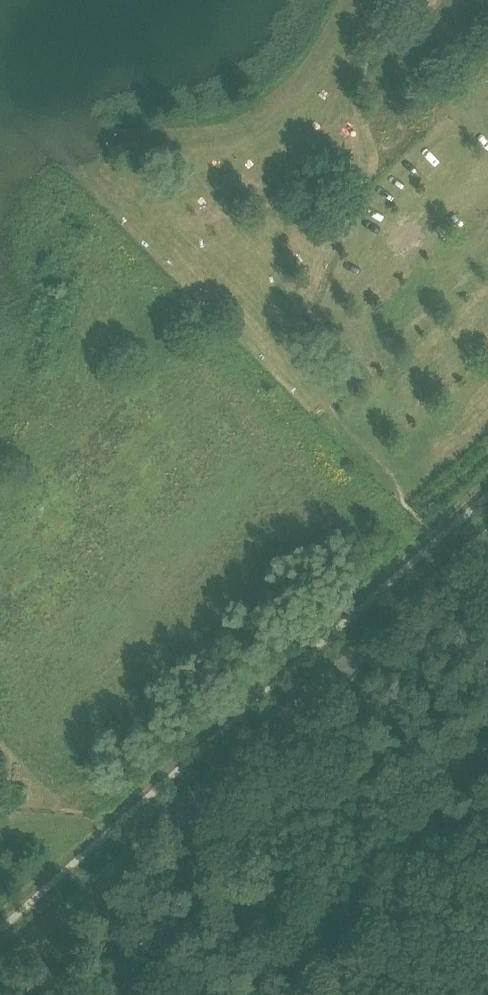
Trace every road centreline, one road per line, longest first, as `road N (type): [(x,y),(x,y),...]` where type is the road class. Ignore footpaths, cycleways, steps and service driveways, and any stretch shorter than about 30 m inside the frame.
road 1 (unclassified): [(0,964),(487,535)]

